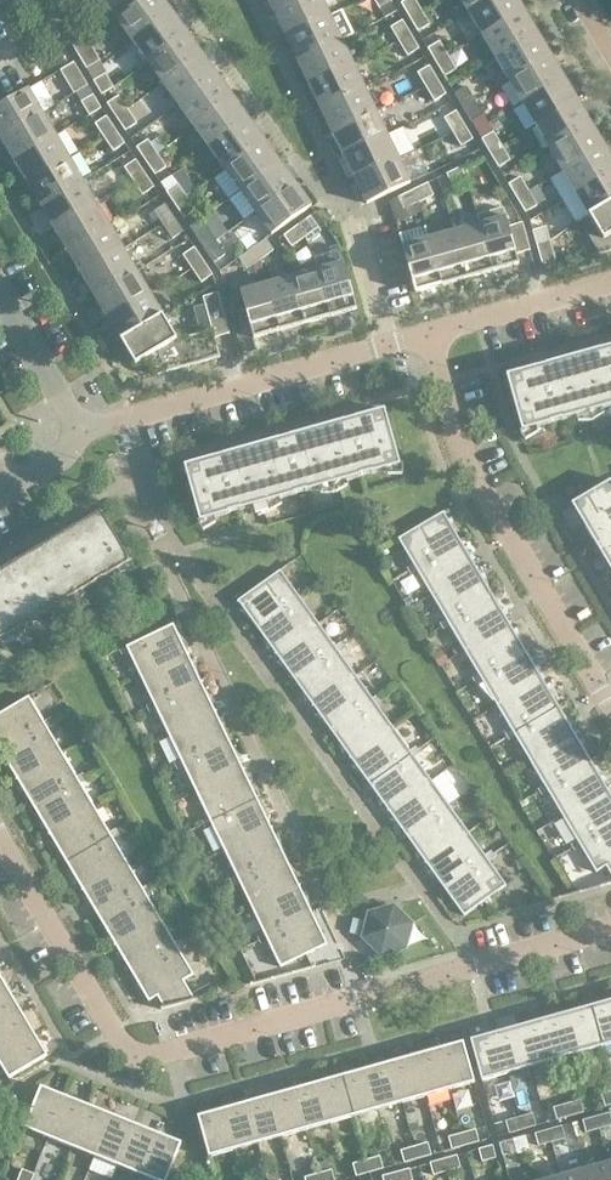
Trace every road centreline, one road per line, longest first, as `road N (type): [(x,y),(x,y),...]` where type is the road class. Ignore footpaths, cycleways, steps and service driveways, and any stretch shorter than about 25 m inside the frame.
road 1 (residential): [(610,932),(147,1058),(124,1049),(0,839)]
road 2 (residential): [(429,336),(450,419),(487,503),(610,712)]
road 3 (unclassified): [(74,434),(429,336)]
road 4 (unclassified): [(429,336),(610,289)]
road 5 (residential): [(74,434),(0,298)]

